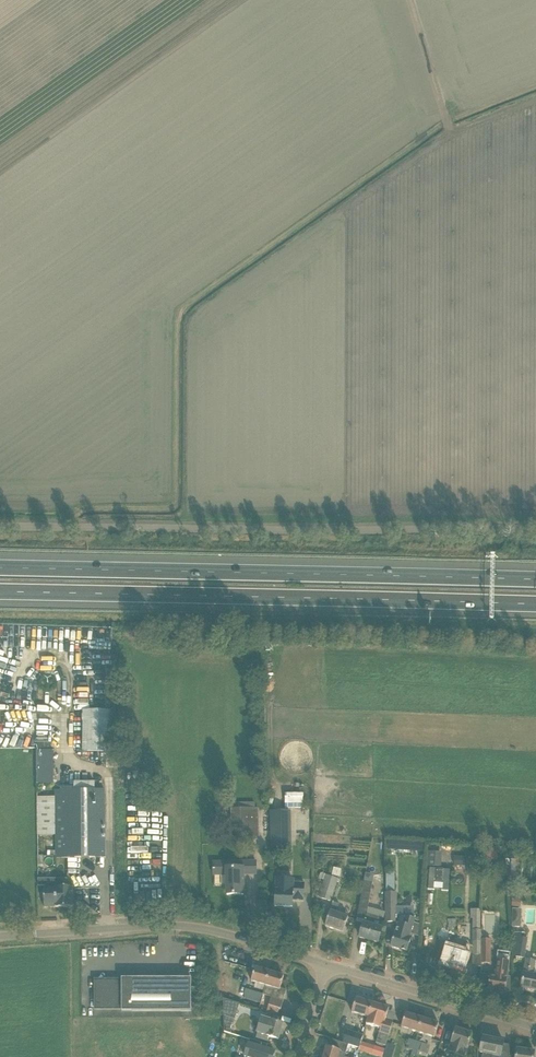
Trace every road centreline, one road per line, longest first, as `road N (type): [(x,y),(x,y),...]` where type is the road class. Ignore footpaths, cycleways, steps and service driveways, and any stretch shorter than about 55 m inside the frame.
road 1 (motorway): [(535,579),(0,567)]
road 2 (motorway): [(0,591),(535,603)]
road 3 (unclassified): [(0,522),(535,526)]
road 4 (residential): [(535,1024),(326,965)]
road 5 (unclassified): [(0,935),(194,927)]
road 6 (residential): [(194,927),(326,965)]

